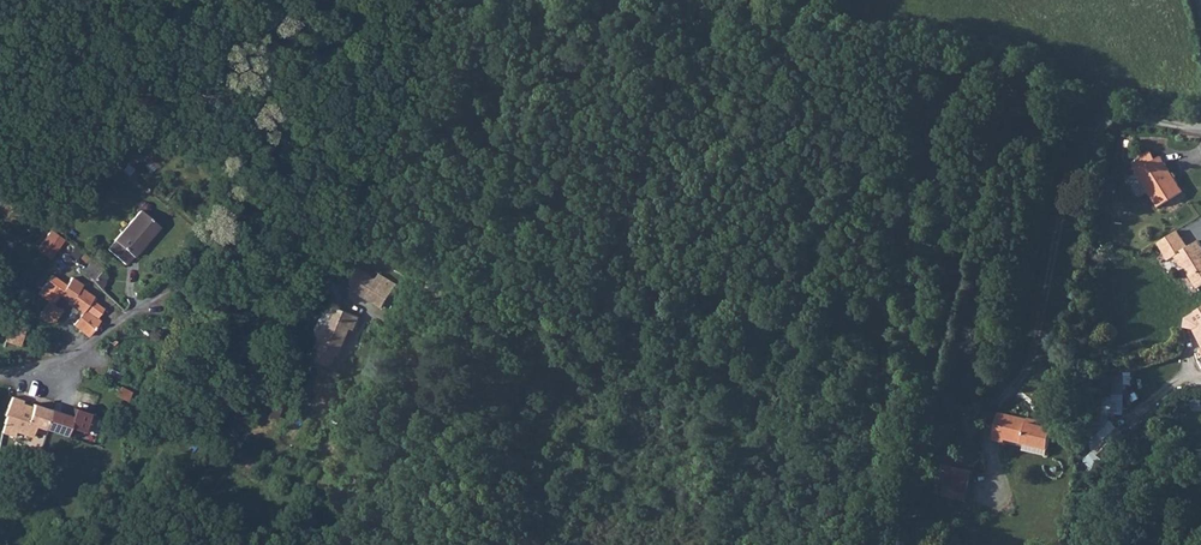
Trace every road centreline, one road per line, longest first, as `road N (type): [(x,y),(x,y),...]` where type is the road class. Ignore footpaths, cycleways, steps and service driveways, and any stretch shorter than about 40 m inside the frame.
road 1 (track): [(1001,499),(987,445),(989,415),(1028,365),(1070,175),(1102,120)]

